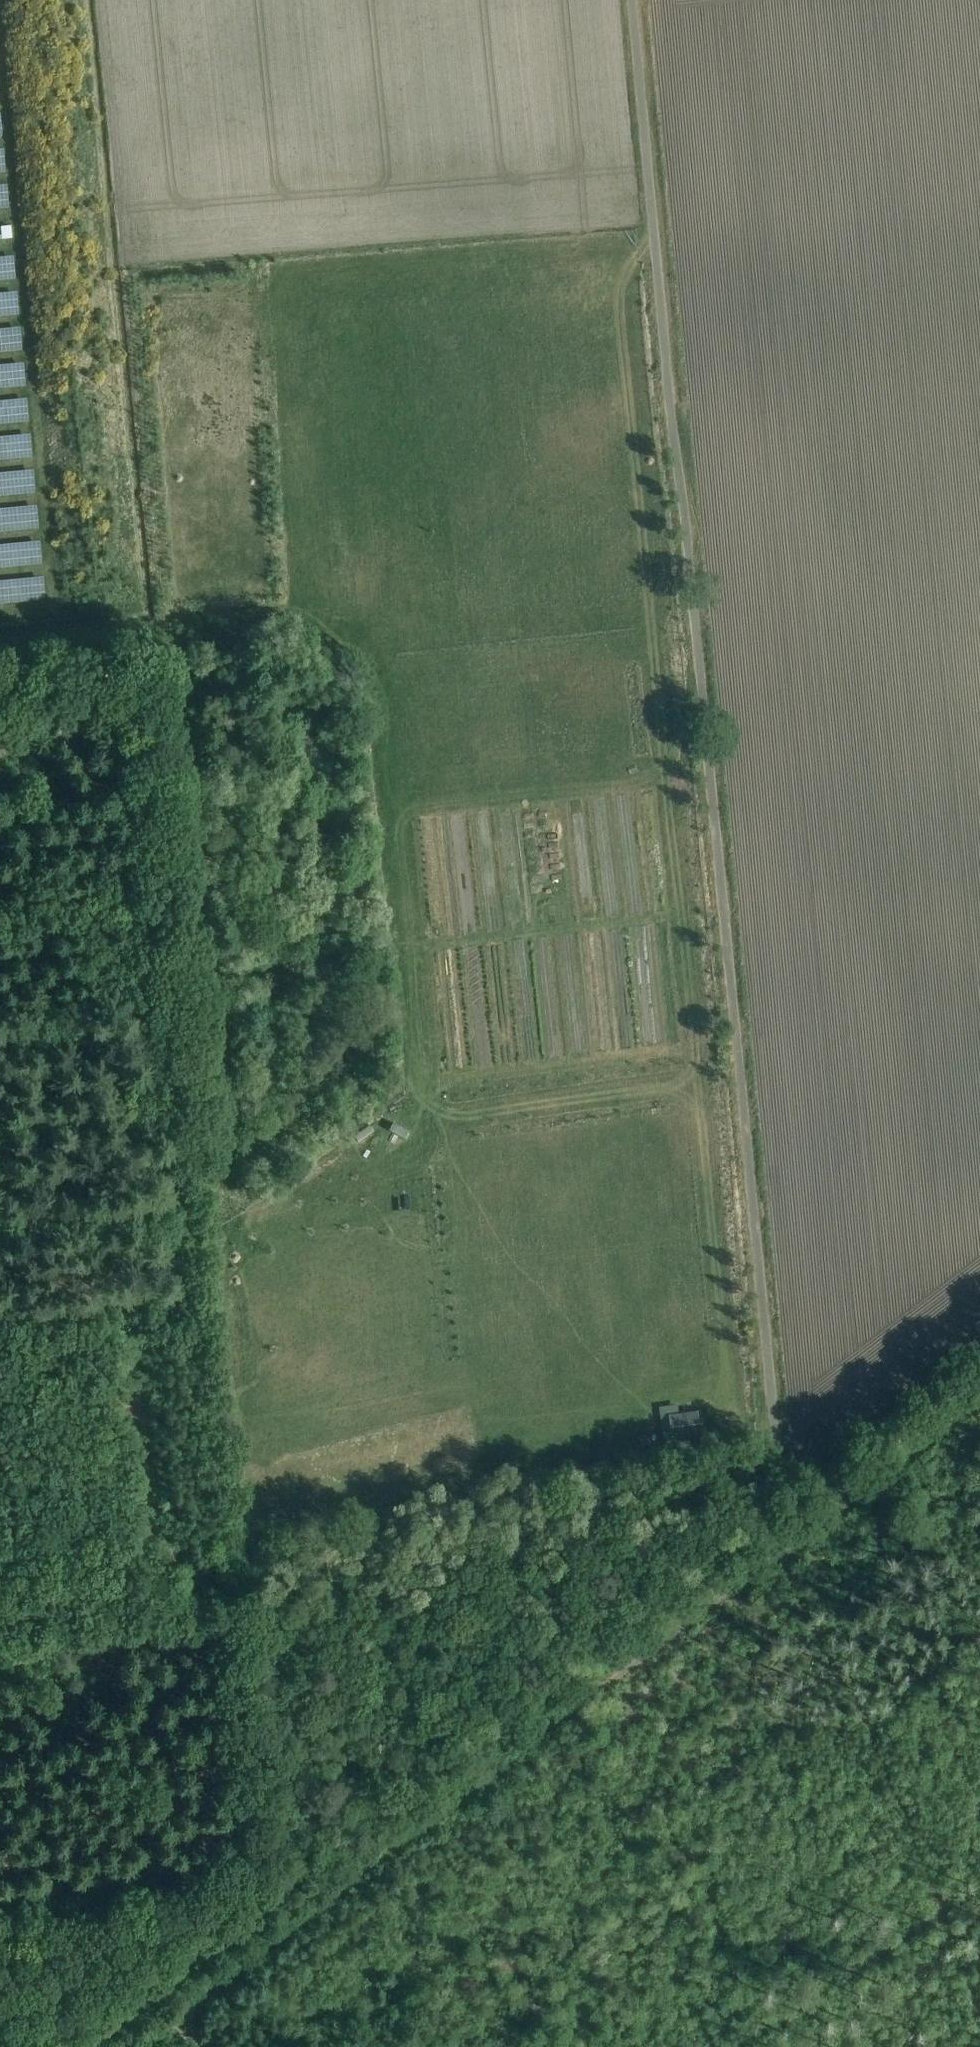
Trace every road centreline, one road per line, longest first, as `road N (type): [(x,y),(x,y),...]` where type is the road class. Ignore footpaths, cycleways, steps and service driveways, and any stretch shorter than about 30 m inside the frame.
road 1 (track): [(786,1491),(727,1548),(107,2046)]
road 2 (track): [(786,1491),(793,1515),(979,1374)]

